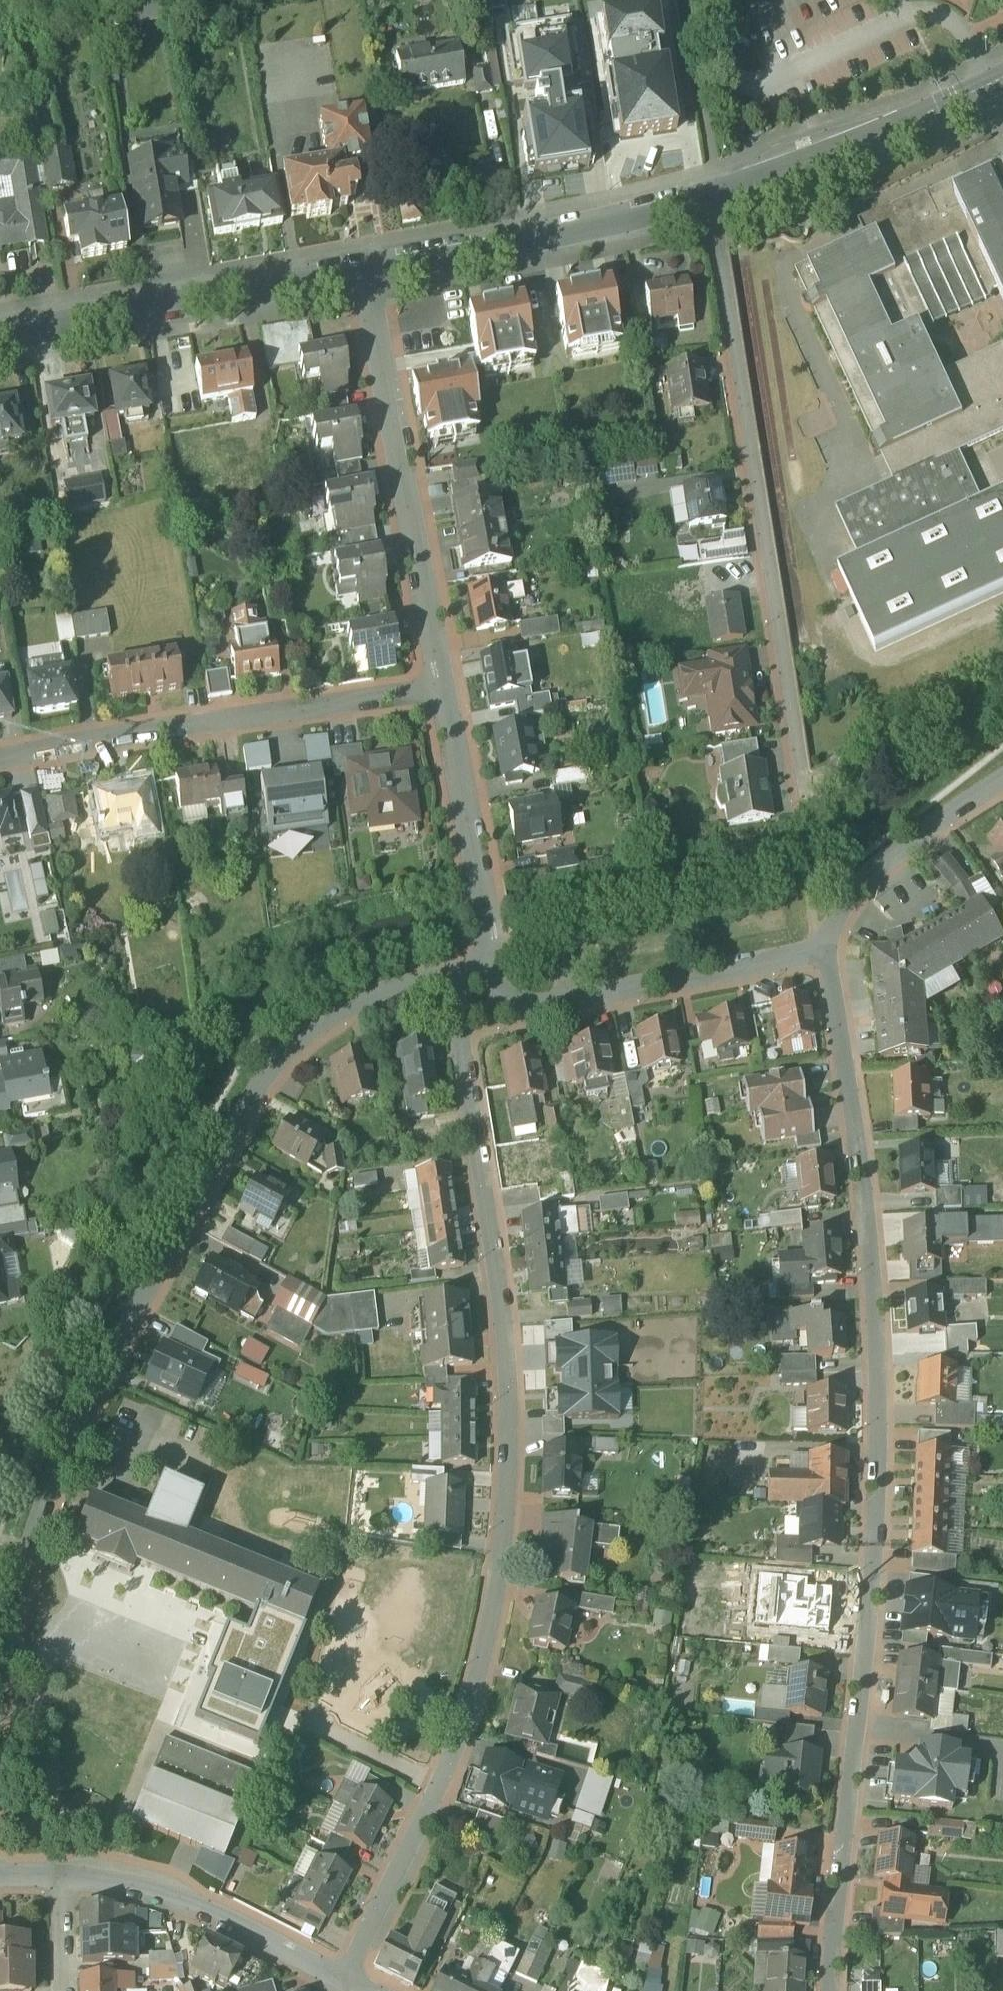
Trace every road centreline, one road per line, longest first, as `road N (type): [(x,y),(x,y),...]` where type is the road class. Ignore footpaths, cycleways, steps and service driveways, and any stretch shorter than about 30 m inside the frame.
road 1 (residential): [(826,944),(859,1125),(880,1342),(868,1615),(830,1990)]
road 2 (residential): [(349,1982),(465,1723),(500,1572),(511,1461),(503,1277),(452,979)]
road 3 (residential): [(452,979),(377,997),(307,1034),(238,1120),(65,1456),(30,1547),(0,1673)]
road 4 (residential): [(714,195),(804,804)]
road 5 (residential): [(0,764),(444,688)]
road 6 (residential): [(444,688),(369,267)]
road 7 (tertiary): [(369,267),(0,336)]
road 8 (residential): [(826,944),(552,1003),(525,1005),(491,972)]
road 9 (tertiary): [(714,195),(369,267)]
road 10 (tertiary): [(1002,78),(714,195)]
road 11 (residential): [(64,1877),(157,1891),(215,1912),(349,1982)]
road 12 (residential): [(491,972),(444,688)]
road 13 (residential): [(1002,777),(888,855),(865,877),(826,944)]

